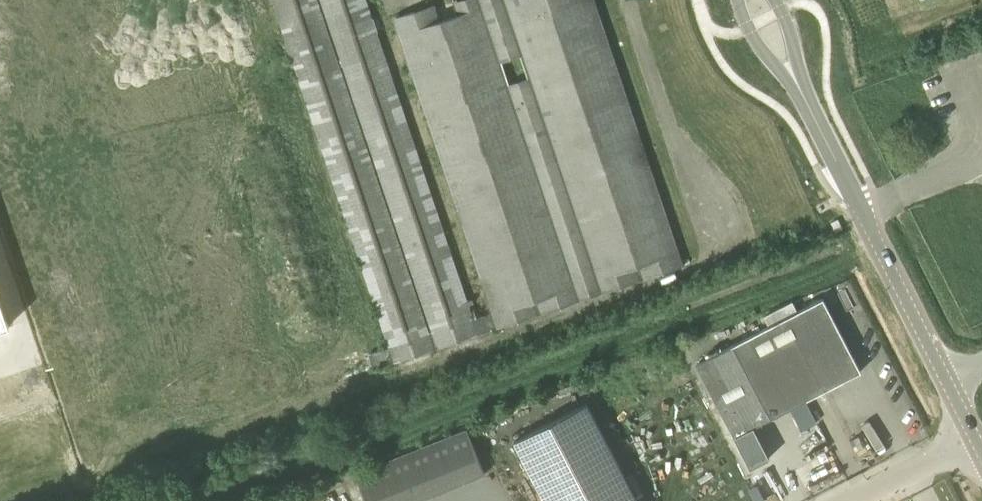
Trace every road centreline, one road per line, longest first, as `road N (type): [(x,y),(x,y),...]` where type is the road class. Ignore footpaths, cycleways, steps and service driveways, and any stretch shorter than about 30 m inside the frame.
road 1 (secondary): [(950,383),(798,87)]
road 2 (unclassified): [(855,500),(978,438)]

